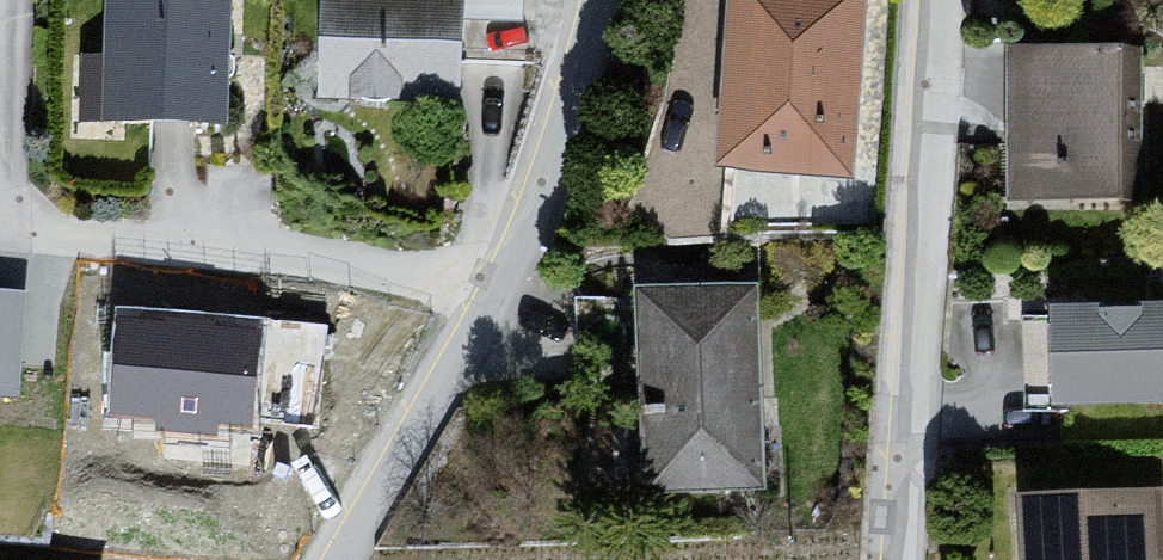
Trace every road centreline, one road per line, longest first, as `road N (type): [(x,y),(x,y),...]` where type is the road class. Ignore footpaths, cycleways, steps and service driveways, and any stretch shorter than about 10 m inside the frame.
road 1 (residential): [(338,559),(502,286),(563,132),(598,0)]
road 2 (residential): [(893,559),(941,0)]

